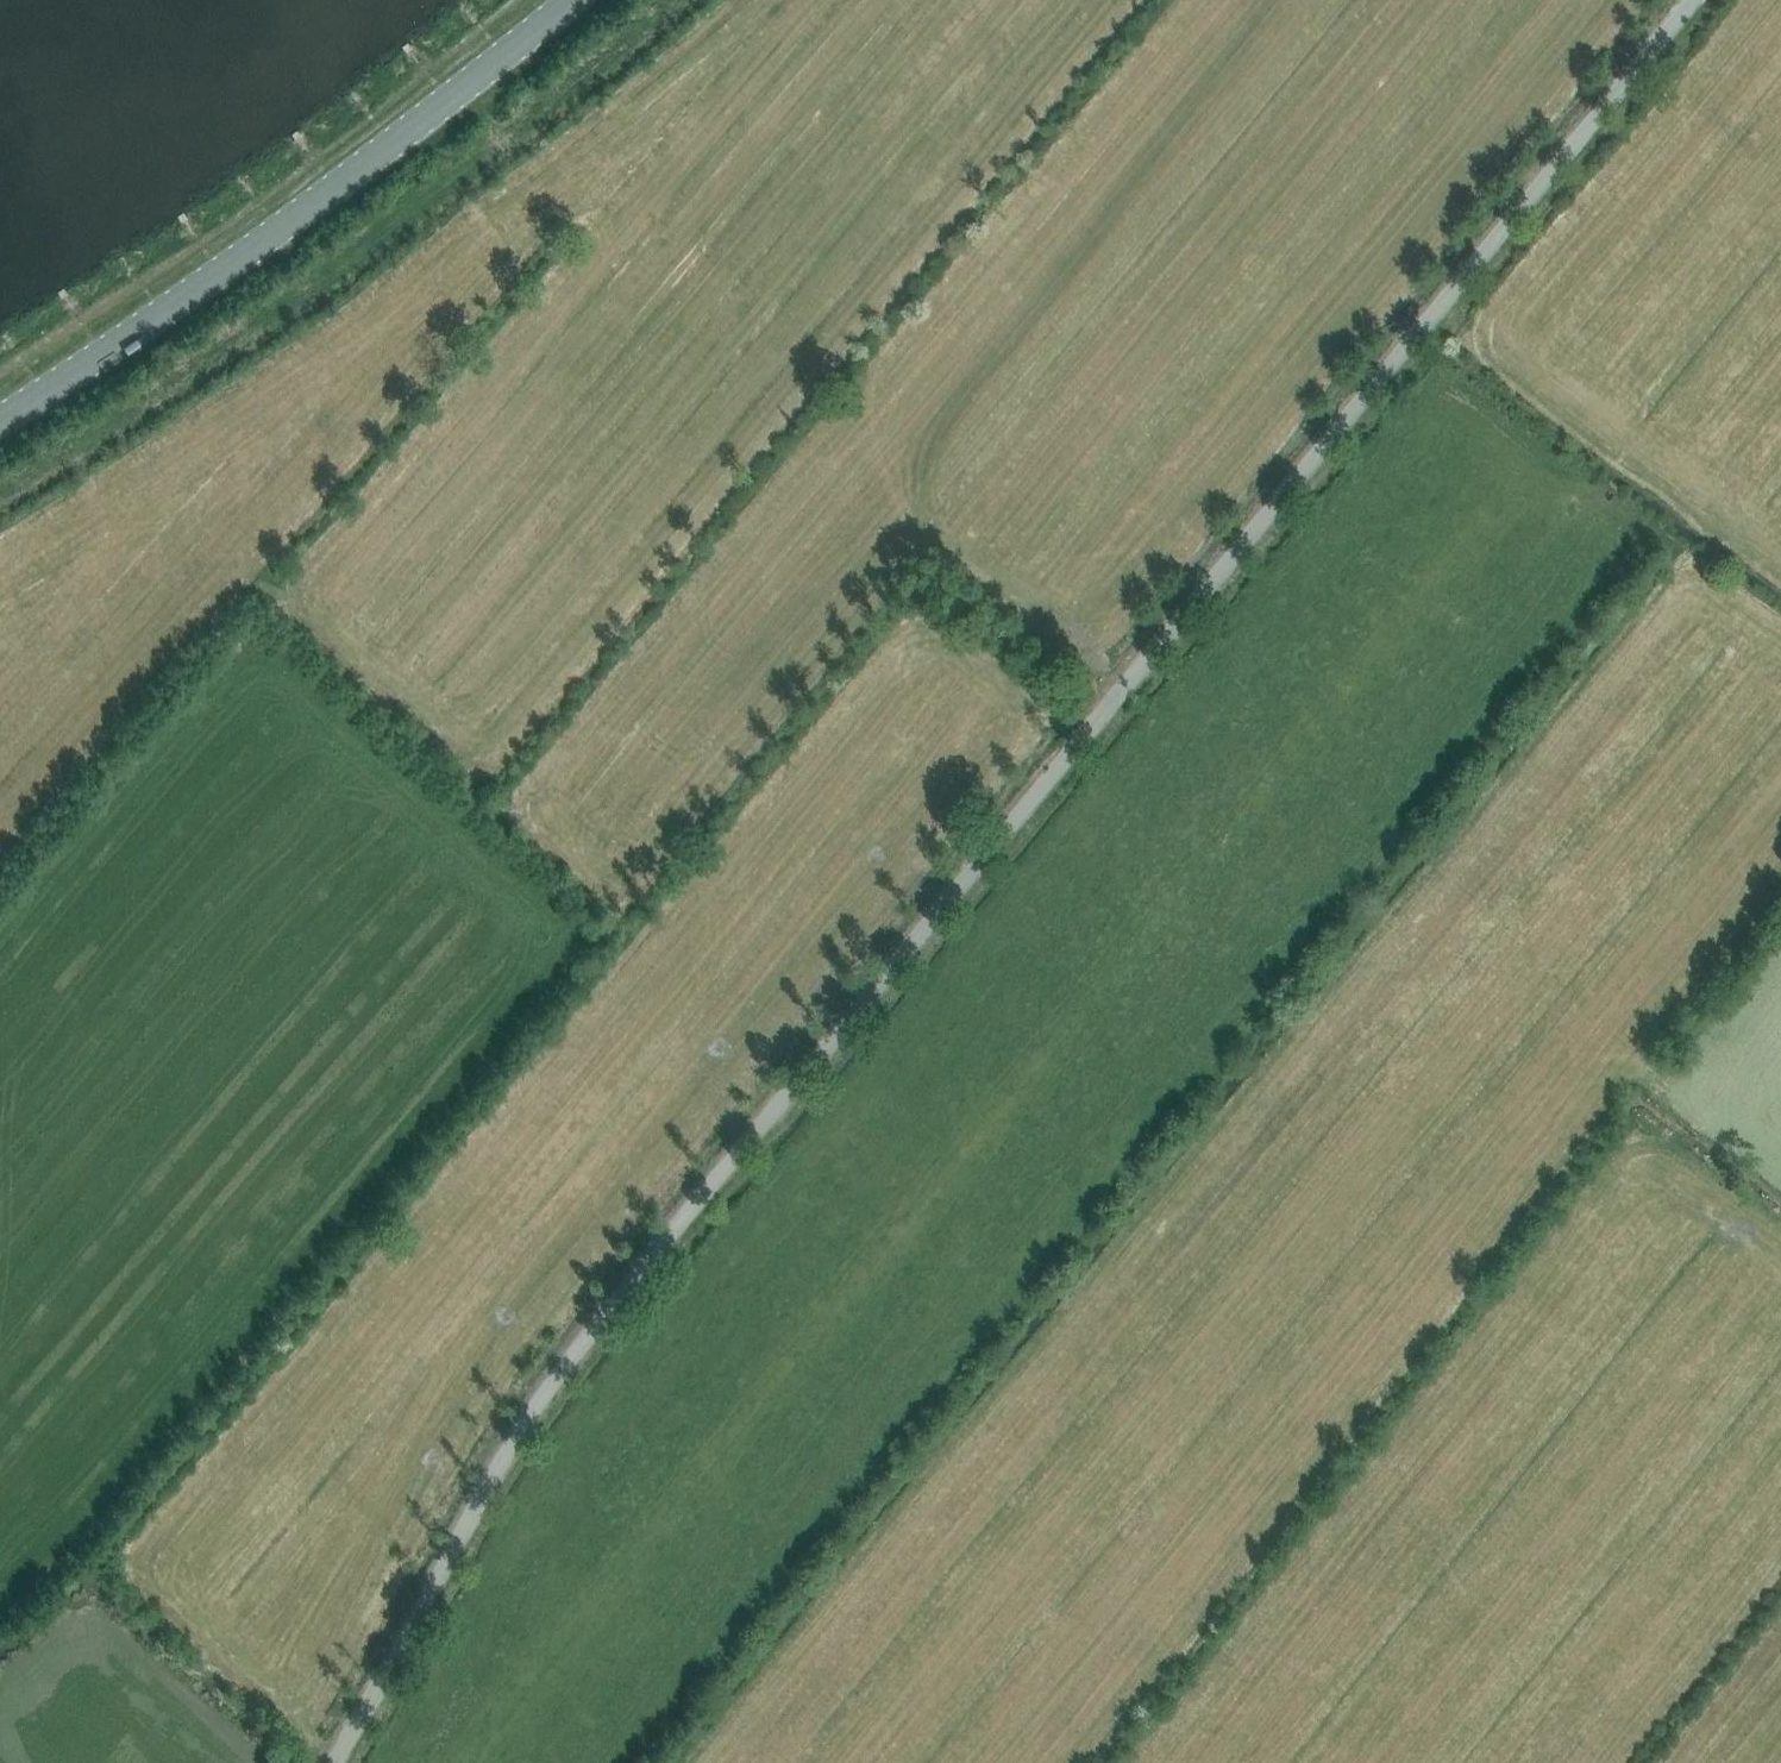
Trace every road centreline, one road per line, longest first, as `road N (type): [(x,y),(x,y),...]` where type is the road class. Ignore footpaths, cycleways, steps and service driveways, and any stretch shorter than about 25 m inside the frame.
road 1 (unclassified): [(315,1762),(498,1412),(1687,0)]
road 2 (unclassified): [(571,0),(259,241),(0,421)]

